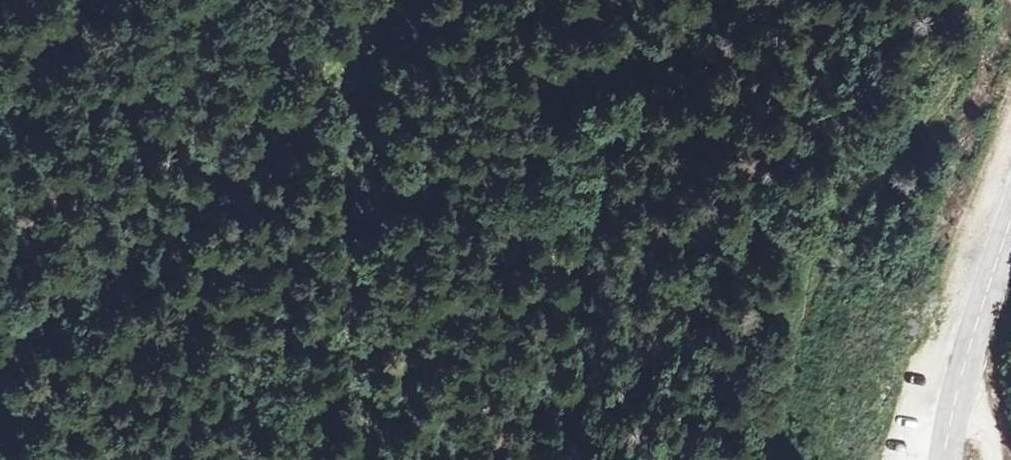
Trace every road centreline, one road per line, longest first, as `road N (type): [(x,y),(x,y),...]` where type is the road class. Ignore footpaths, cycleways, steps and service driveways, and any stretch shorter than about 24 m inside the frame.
road 1 (track): [(0,378),(140,251),(364,104),(430,0)]
road 2 (track): [(364,104),(334,272),(377,459)]
road 3 (tertiary): [(944,459),(1010,224)]
road 4 (track): [(993,459),(980,329)]

